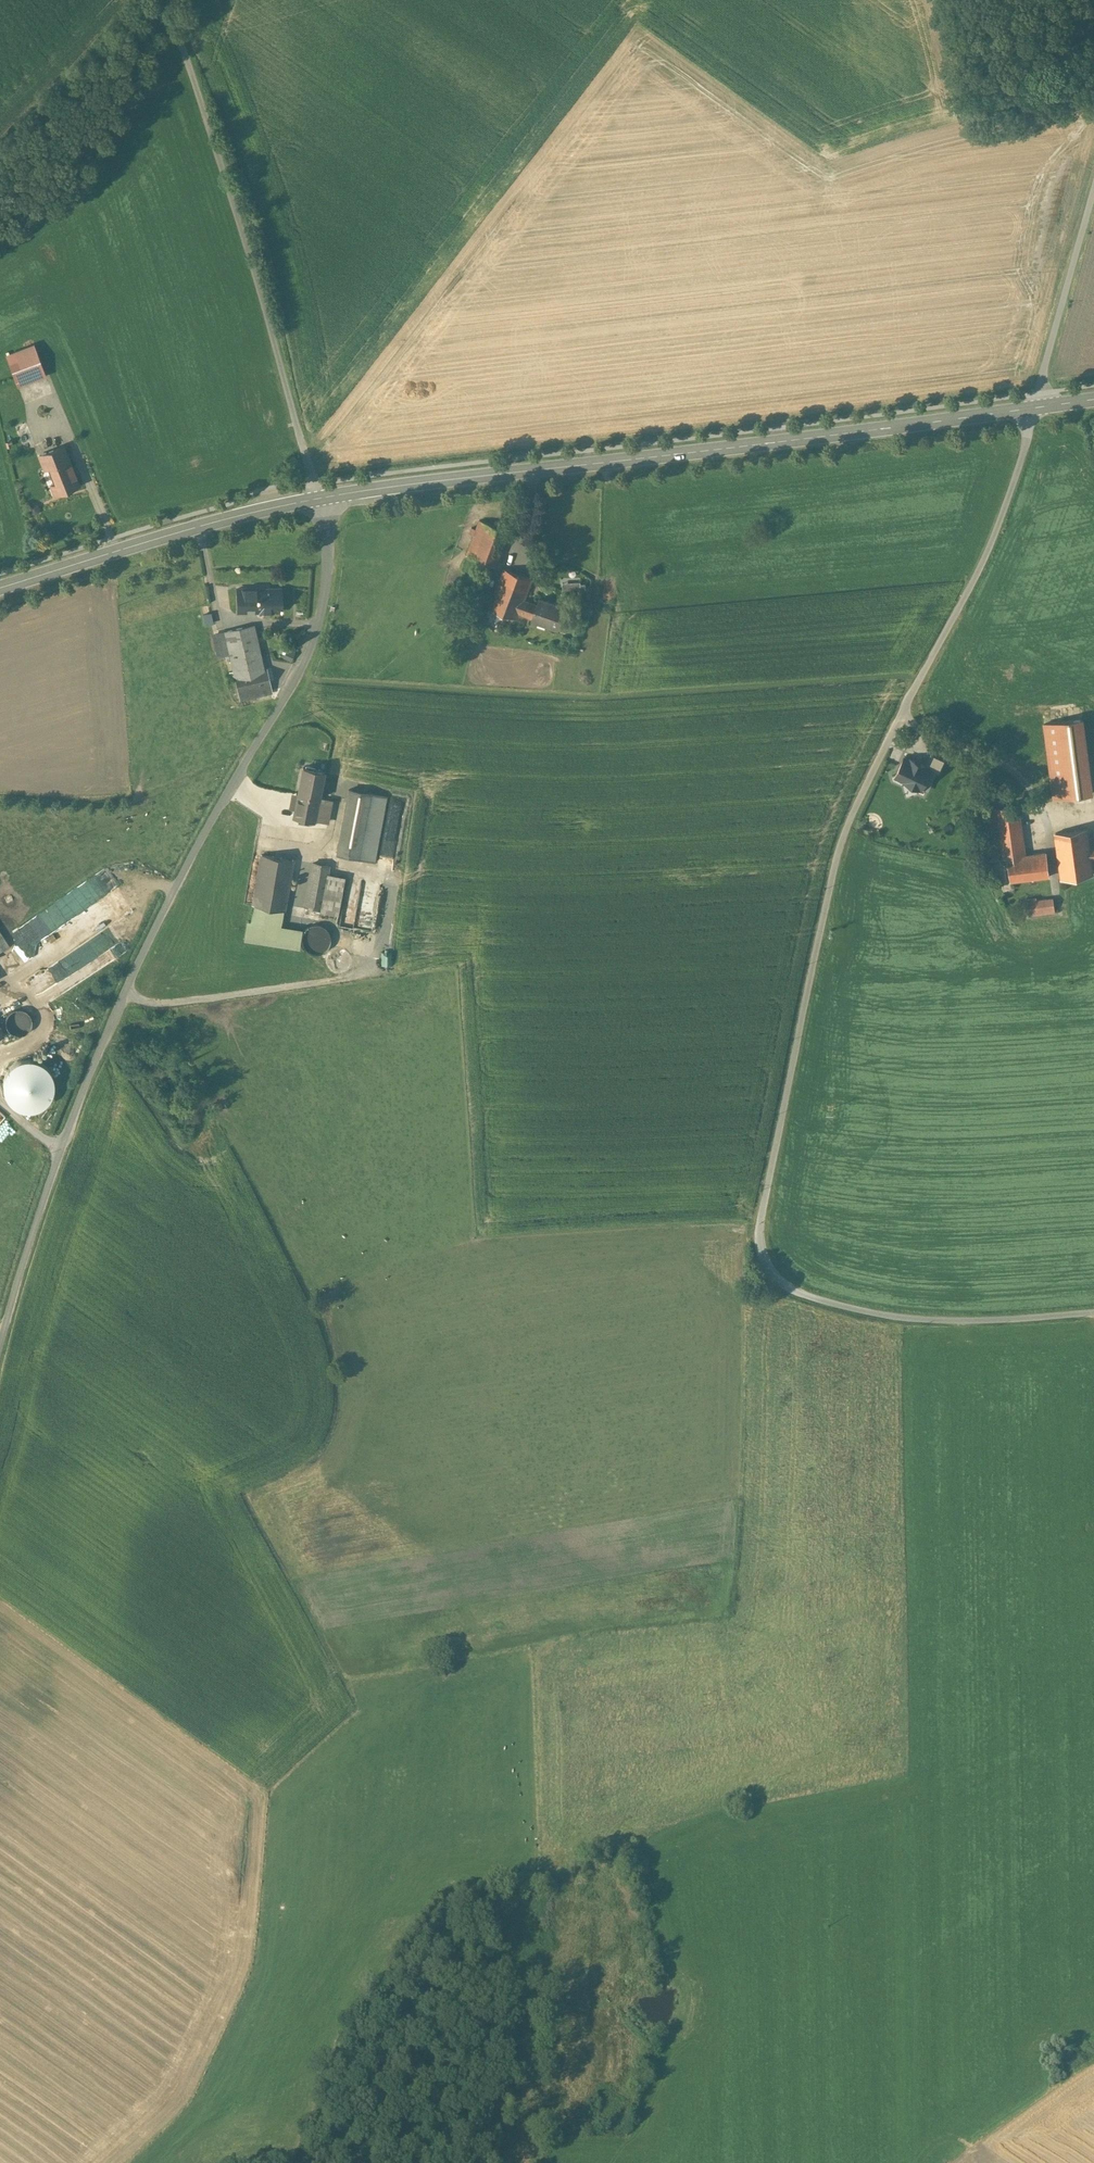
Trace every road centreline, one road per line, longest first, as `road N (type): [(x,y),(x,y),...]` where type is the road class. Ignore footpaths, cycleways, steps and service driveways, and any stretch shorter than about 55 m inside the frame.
road 1 (unclassified): [(1093,1313),(901,1318),(786,1287),(760,1245),(839,850),(1005,515),(1036,408)]
road 2 (secondary): [(1036,408),(321,499)]
road 3 (unclassified): [(321,499),(327,564),(314,634),(158,915),(58,1149)]
road 4 (unclassified): [(157,0),(179,37),(250,250),(321,499)]
road 5 (secondary): [(321,499),(181,531),(0,587)]
road 6 (unclassified): [(1093,201),(1036,408)]
road 7 (unclassified): [(58,1149),(0,1338)]

